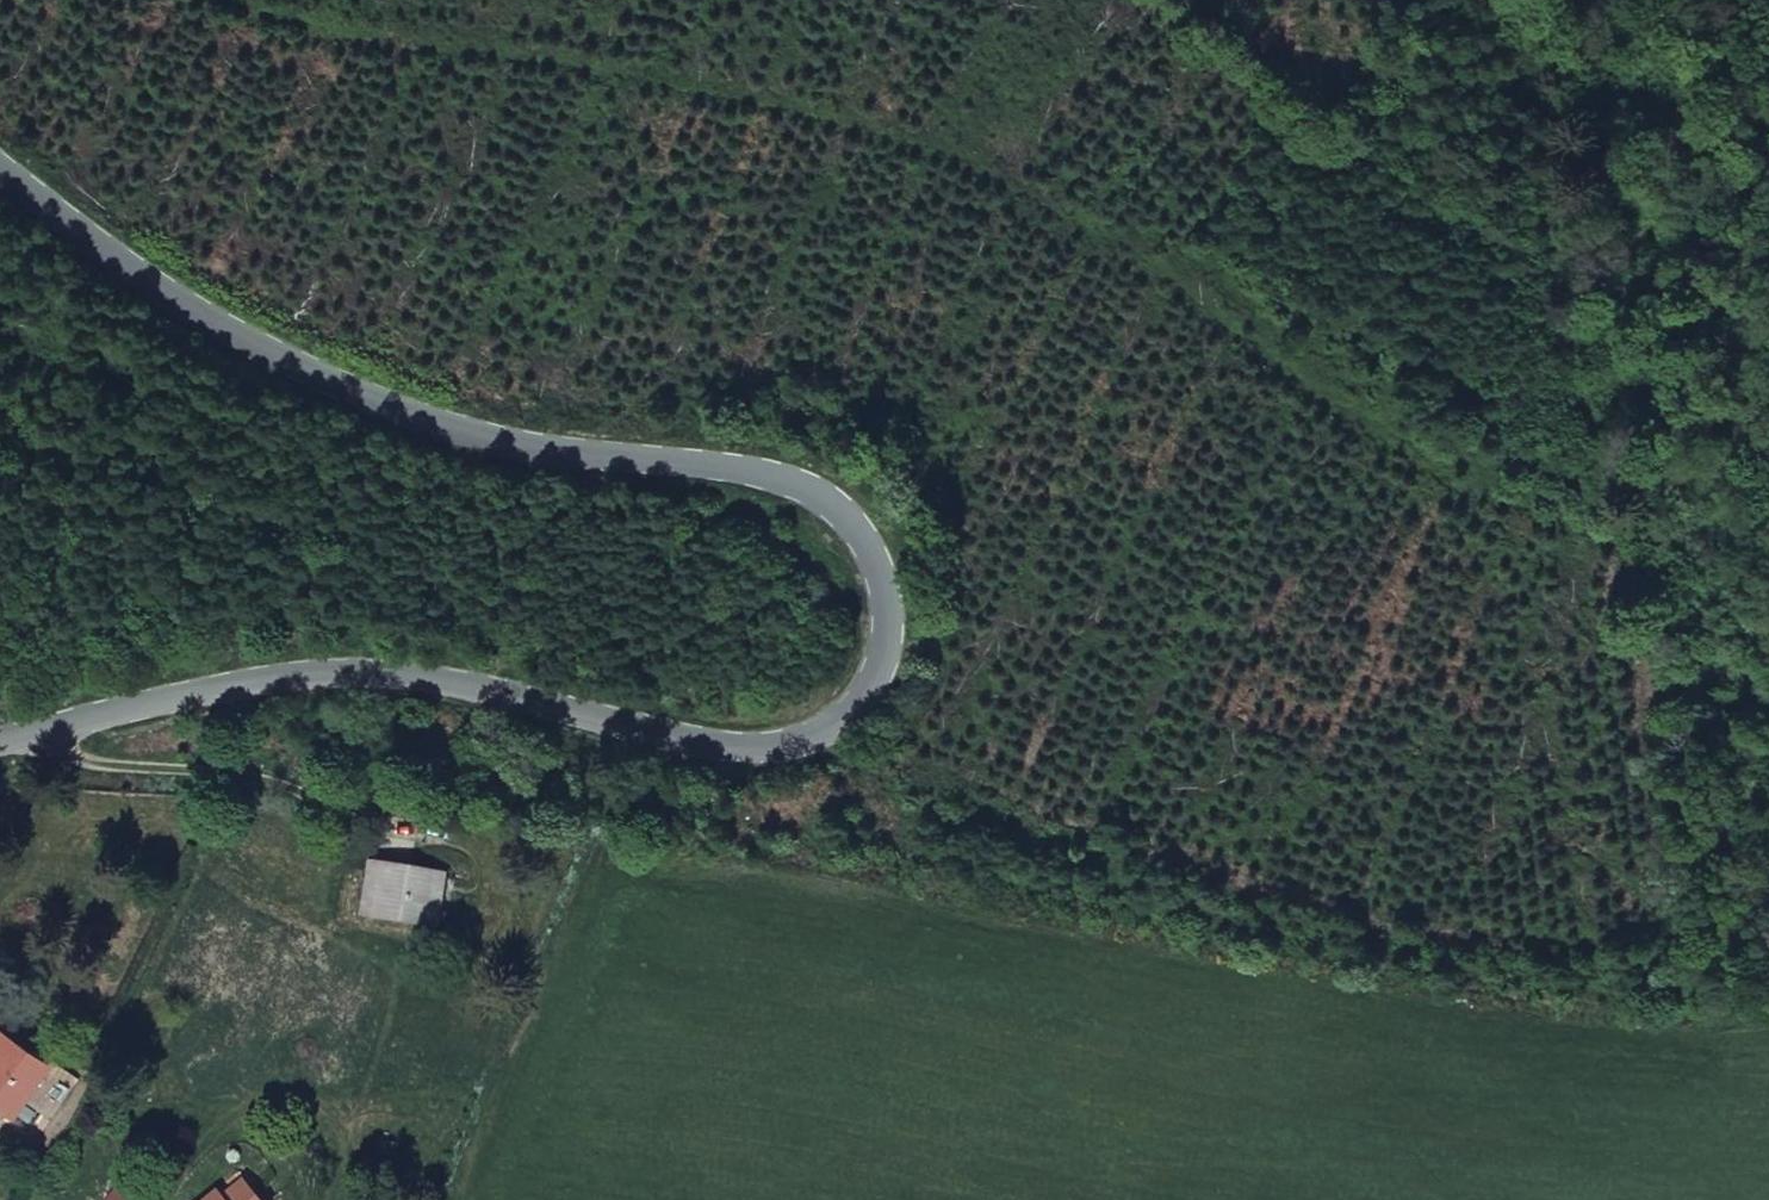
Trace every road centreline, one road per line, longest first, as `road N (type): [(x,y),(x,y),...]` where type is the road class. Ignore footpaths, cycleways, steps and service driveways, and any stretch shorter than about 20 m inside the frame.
road 1 (unclassified): [(0,165),(175,296),(433,427),(586,455),(757,469),(810,486),(855,523),(883,579),(889,628),(875,680),(837,723),(755,749),(685,741),(459,684),(359,673),(289,674),(200,690),(0,743)]

